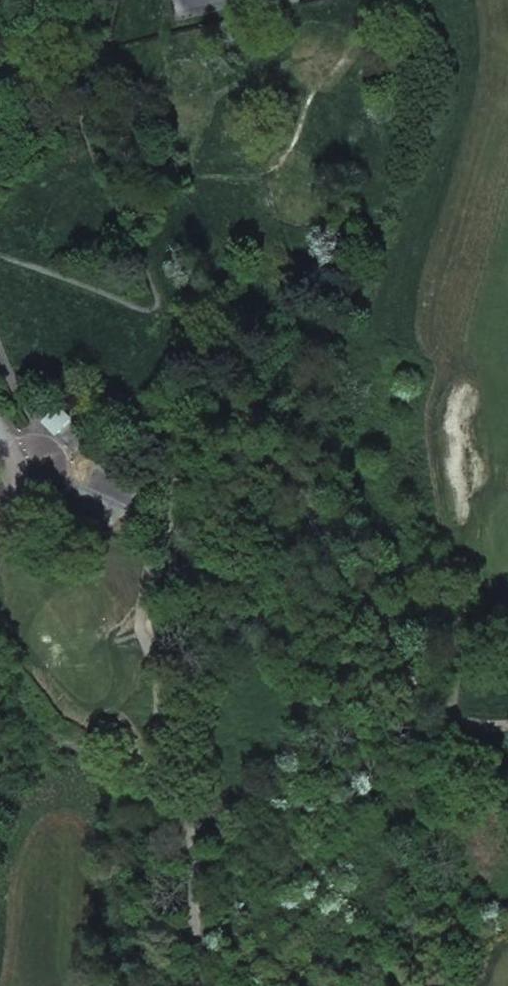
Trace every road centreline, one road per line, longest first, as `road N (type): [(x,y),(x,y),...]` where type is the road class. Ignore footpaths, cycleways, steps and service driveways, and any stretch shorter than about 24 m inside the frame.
road 1 (residential): [(37,473),(123,512),(176,550)]

